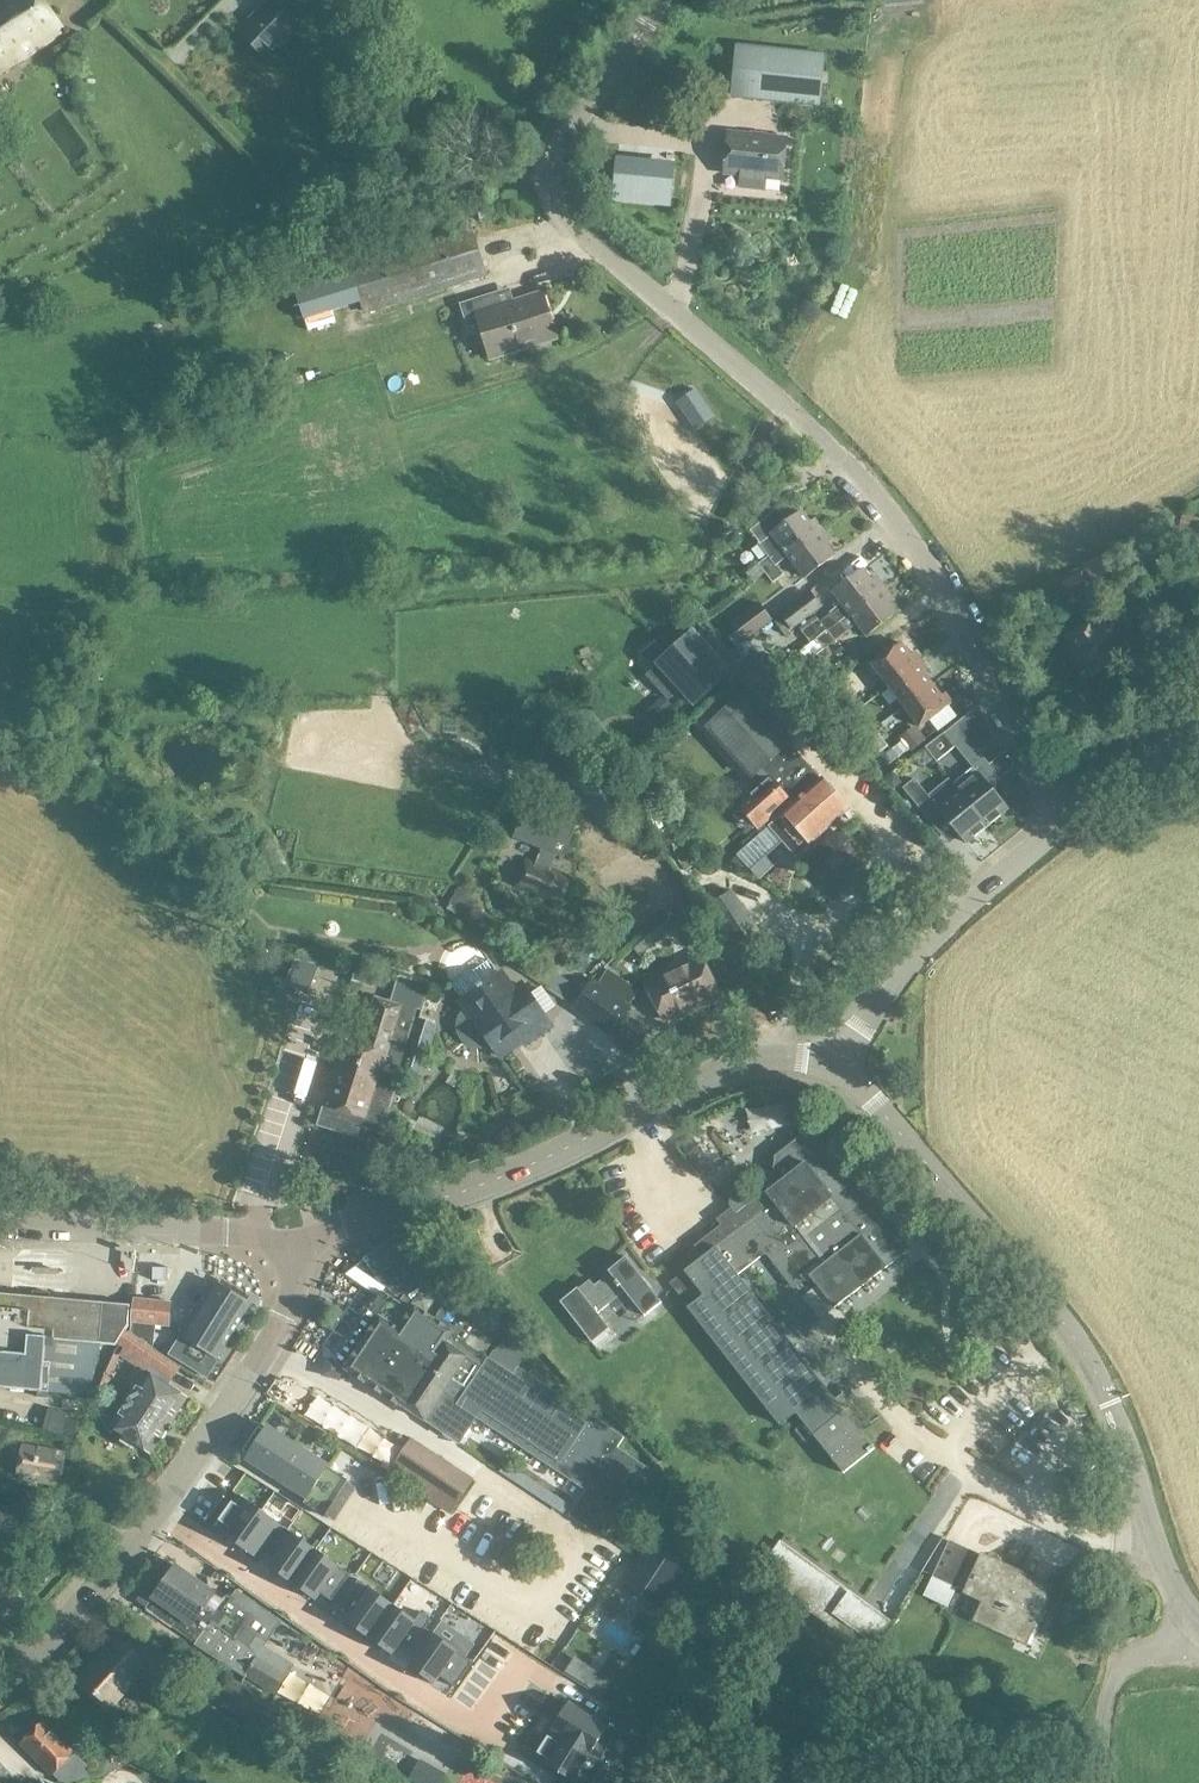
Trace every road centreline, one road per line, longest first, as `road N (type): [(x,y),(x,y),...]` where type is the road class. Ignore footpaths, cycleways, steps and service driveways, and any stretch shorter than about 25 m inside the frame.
road 1 (unclassified): [(1064,818),(932,569),(833,452),(567,218),(552,194),(553,156),(660,0)]
road 2 (tertiary): [(1198,1623),(1164,1571),(1121,1433),(1073,1335),(837,1065)]
road 3 (tertiary): [(291,1250),(334,1226),(503,1177),(742,1061),(782,1056),(837,1065)]
road 4 (track): [(548,179),(492,181),(351,226),(320,221),(168,63),(236,0)]
road 5 (residential): [(158,1510),(473,1728)]
road 6 (unclassified): [(837,1065),(946,922),(1064,818)]
road 7 (tertiary): [(158,1510),(289,1314),(291,1250)]
road 8 (tertiary): [(291,1250),(252,1231),(0,1223)]
road 9 (tertiary): [(0,1682),(108,1579),(158,1510)]
road 10 (unclassified): [(1104,1782),(1107,1707),(1119,1664),(1198,1634)]
road 11 (unclassified): [(1064,818),(1198,723)]
road 12 (residential): [(473,1728),(520,1662),(557,1686)]

